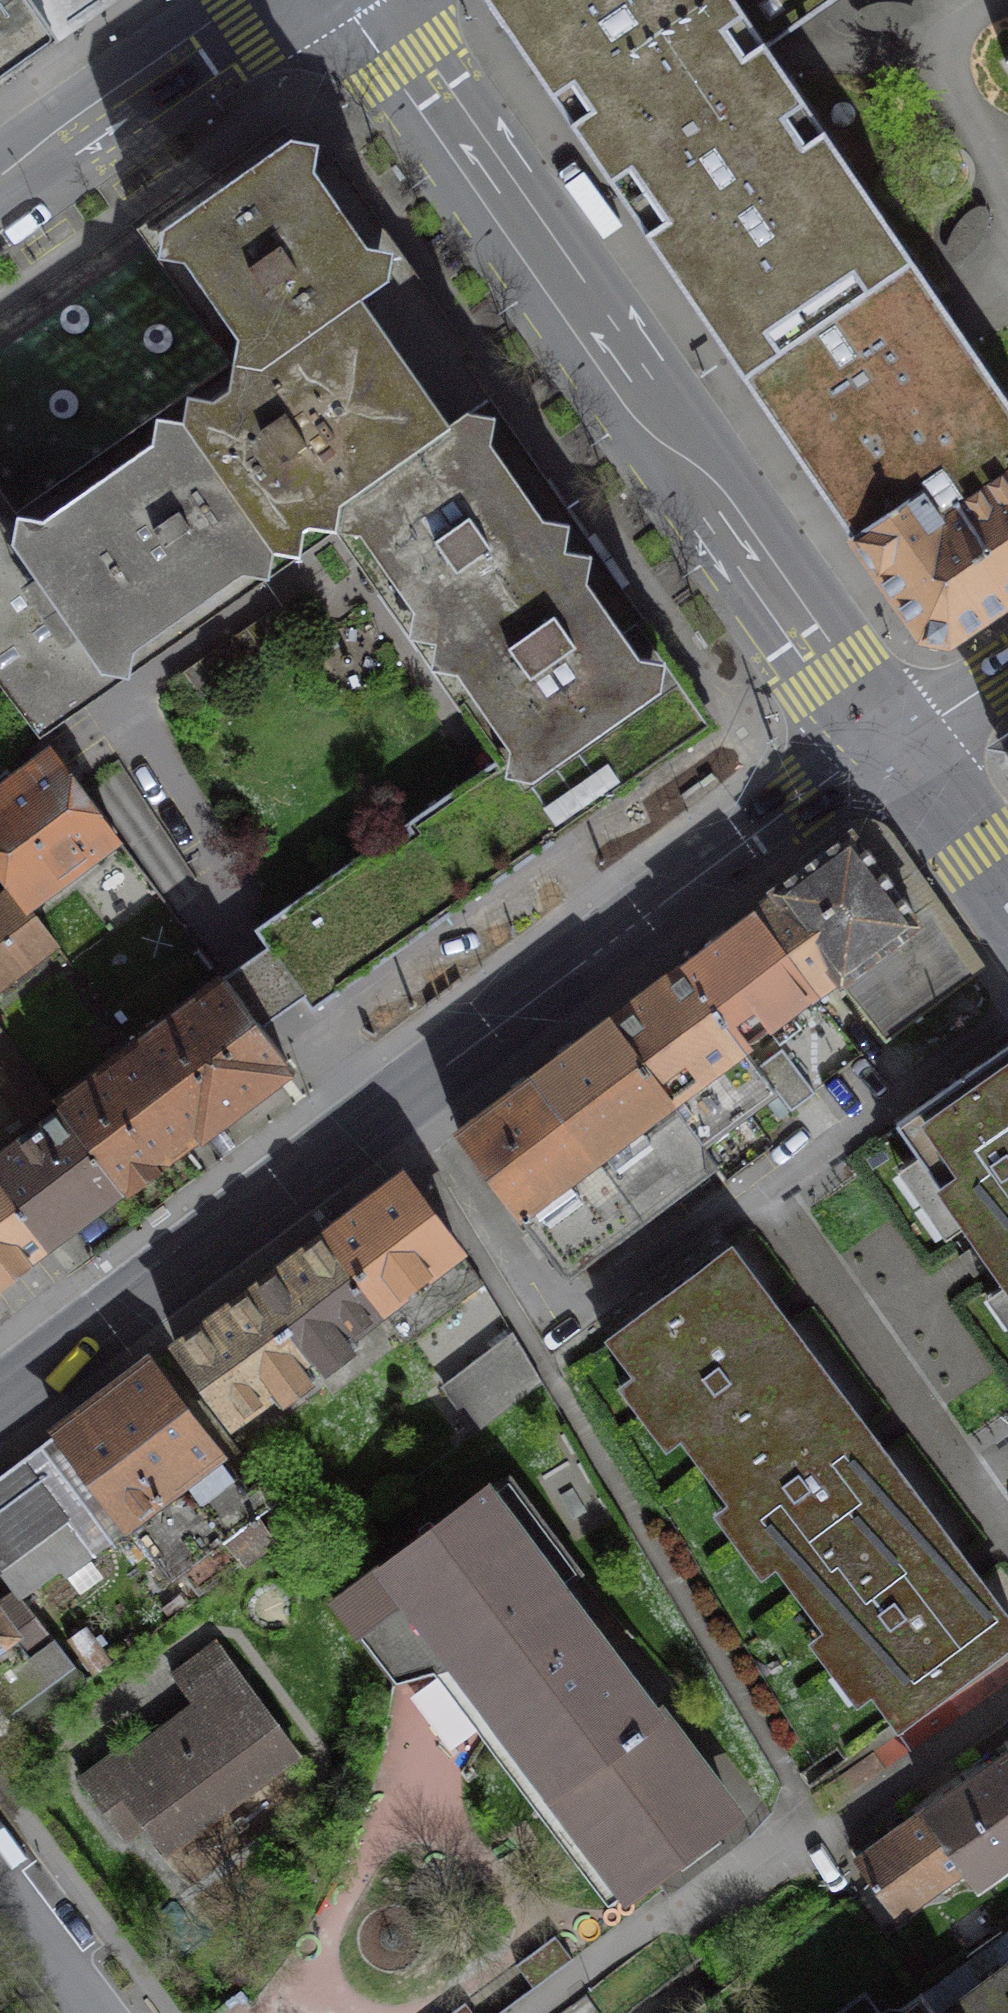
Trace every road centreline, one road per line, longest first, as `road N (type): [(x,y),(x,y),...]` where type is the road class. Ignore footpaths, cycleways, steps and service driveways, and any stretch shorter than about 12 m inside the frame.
road 1 (tertiary): [(0,1401),(896,738)]
road 2 (secondary): [(379,0),(896,738)]
road 3 (secondary): [(269,0),(0,183)]
road 4 (secondary): [(896,738),(1007,903)]
road 5 (residential): [(0,1866),(109,2012)]
road 6 (tertiary): [(896,738),(1007,675)]

